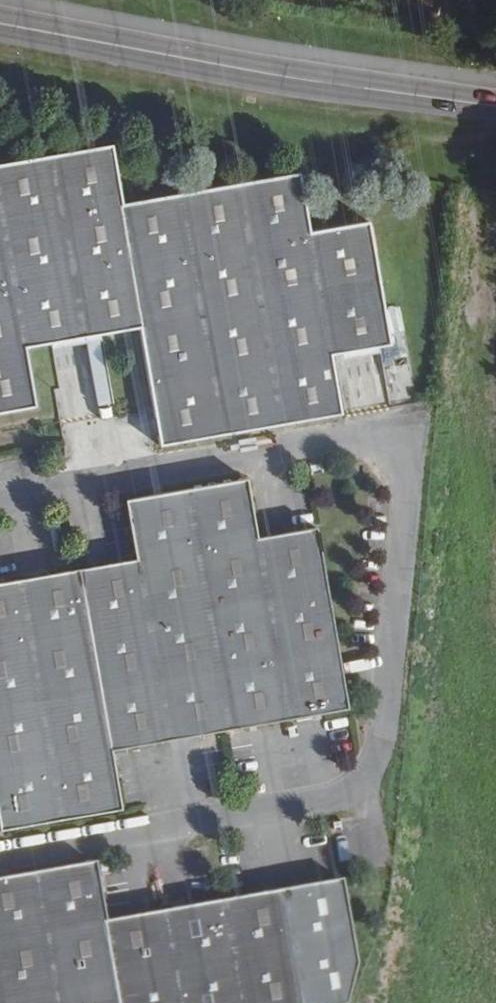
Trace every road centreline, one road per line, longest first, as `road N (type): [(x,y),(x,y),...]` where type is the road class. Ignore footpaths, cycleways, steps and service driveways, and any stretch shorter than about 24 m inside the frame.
road 1 (secondary): [(495,108),(289,81),(0,25)]

